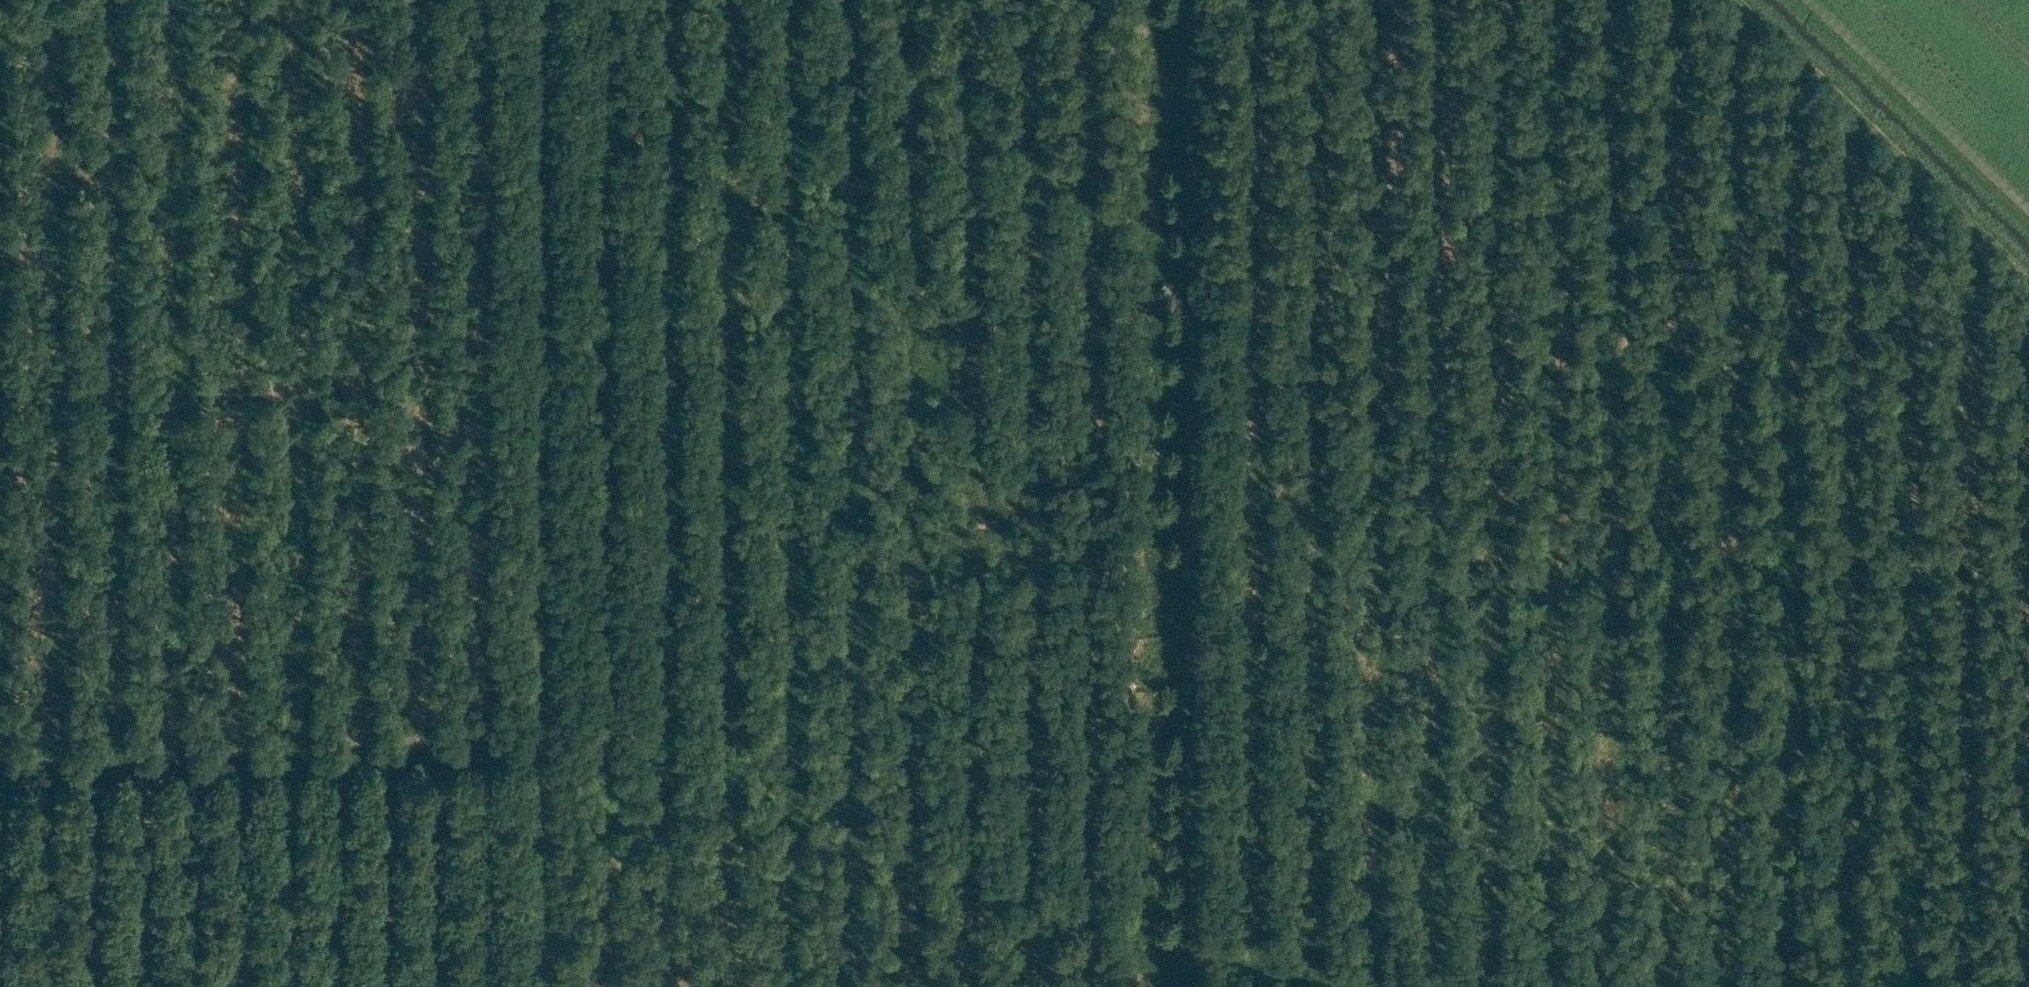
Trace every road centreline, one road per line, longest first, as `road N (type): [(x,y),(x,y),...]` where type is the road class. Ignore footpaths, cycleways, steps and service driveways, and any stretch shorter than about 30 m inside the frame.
road 1 (track): [(545,986),(553,0)]
road 2 (track): [(1173,986),(1175,0)]
road 3 (track): [(2028,268),(1748,0)]

